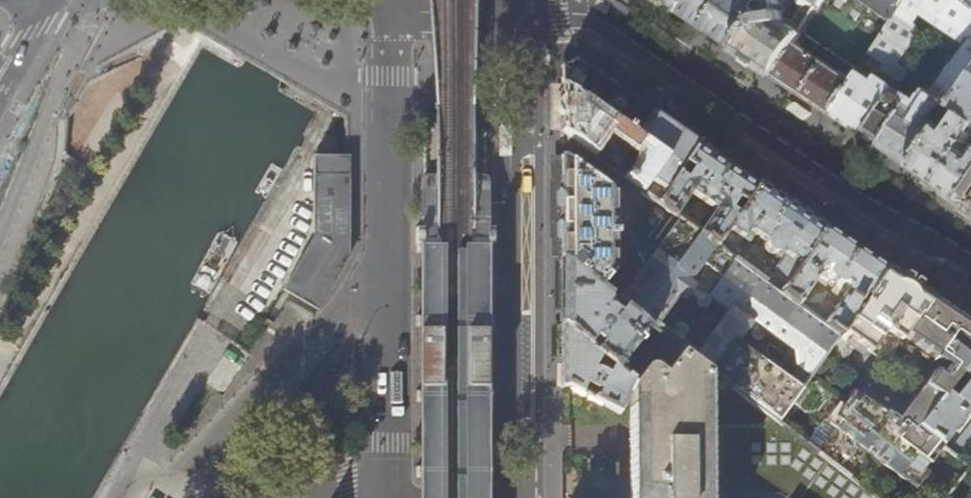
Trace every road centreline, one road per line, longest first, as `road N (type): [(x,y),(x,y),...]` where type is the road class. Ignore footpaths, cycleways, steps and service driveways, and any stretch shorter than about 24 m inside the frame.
road 1 (secondary): [(506,11),(607,21),(639,38),(970,263)]
road 2 (primary): [(513,497),(513,69),(506,11)]
road 3 (primary): [(380,17),(387,497)]
road 4 (secondary): [(380,17),(506,11)]

